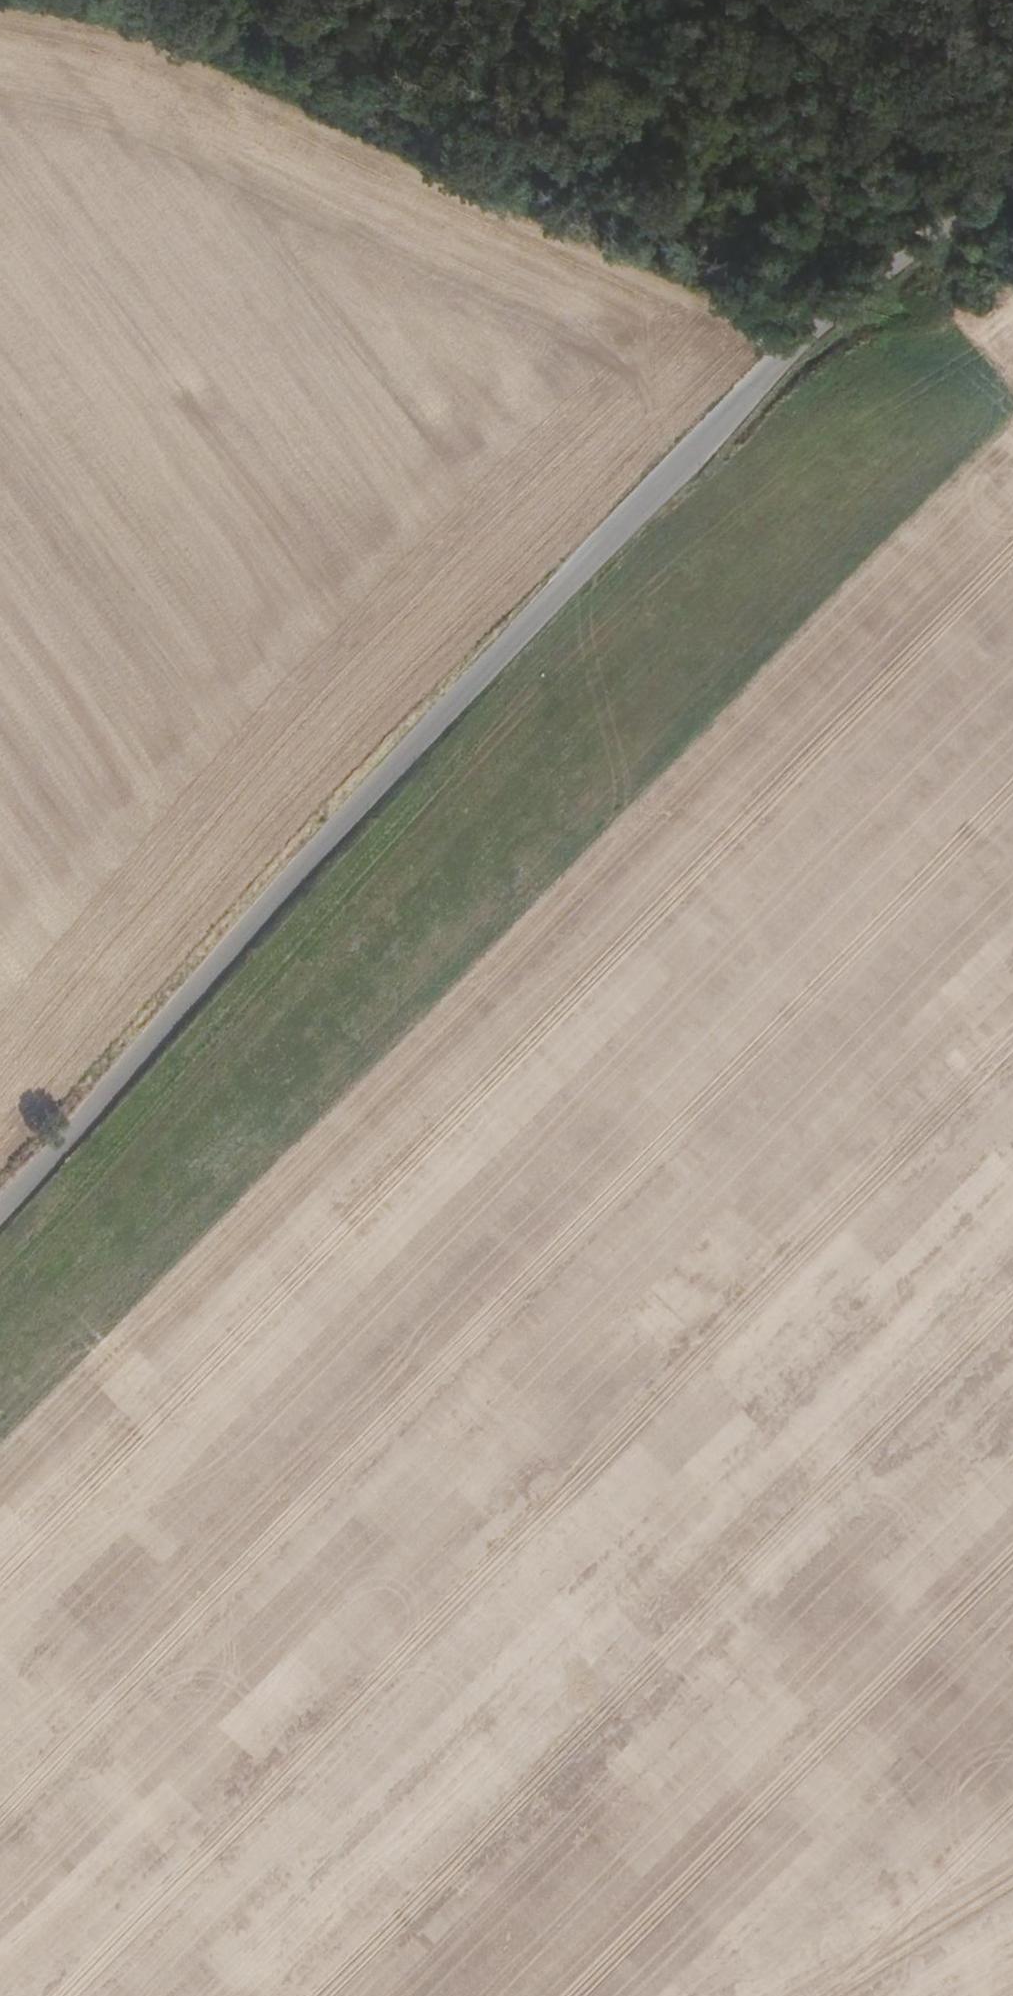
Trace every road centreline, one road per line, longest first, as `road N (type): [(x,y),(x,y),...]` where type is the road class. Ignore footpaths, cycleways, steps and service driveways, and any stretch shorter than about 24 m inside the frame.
road 1 (unclassified): [(0,1212),(479,676),(802,343),(951,223),(1012,185)]
road 2 (track): [(0,1),(148,33),(802,343)]
road 3 (track): [(892,274),(1012,368)]

